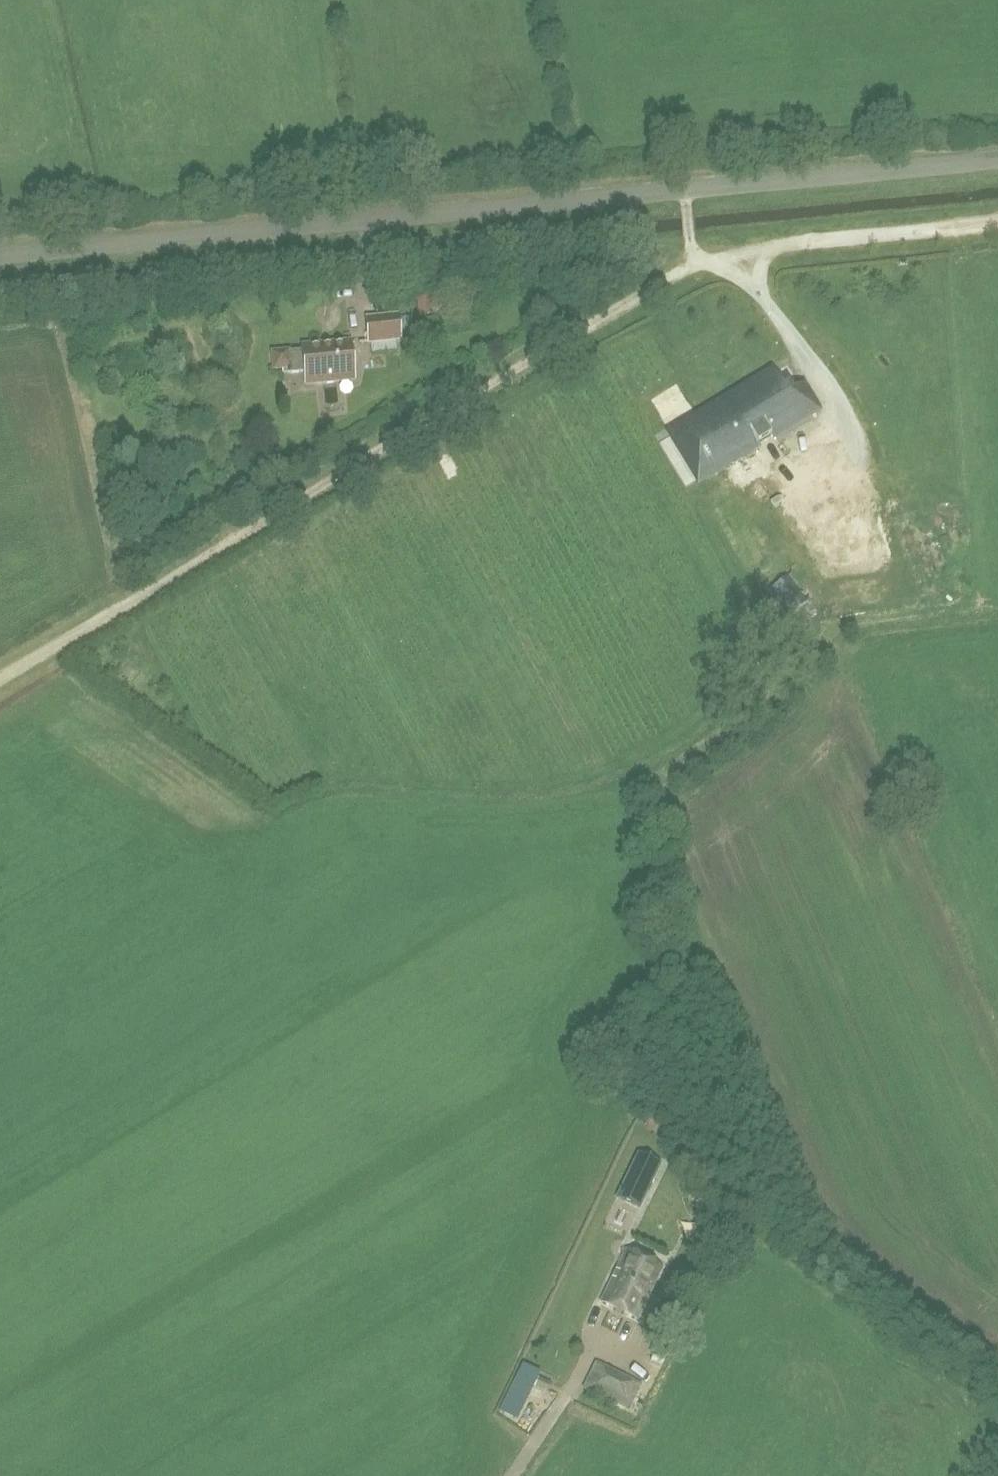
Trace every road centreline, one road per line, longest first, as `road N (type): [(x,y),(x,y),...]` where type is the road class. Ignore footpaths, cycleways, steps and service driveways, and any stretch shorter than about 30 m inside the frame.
road 1 (track): [(0,678),(699,261)]
road 2 (unclassified): [(0,253),(686,188)]
road 3 (unclassified): [(686,188),(997,160)]
road 4 (track): [(699,261),(756,247),(997,225)]

